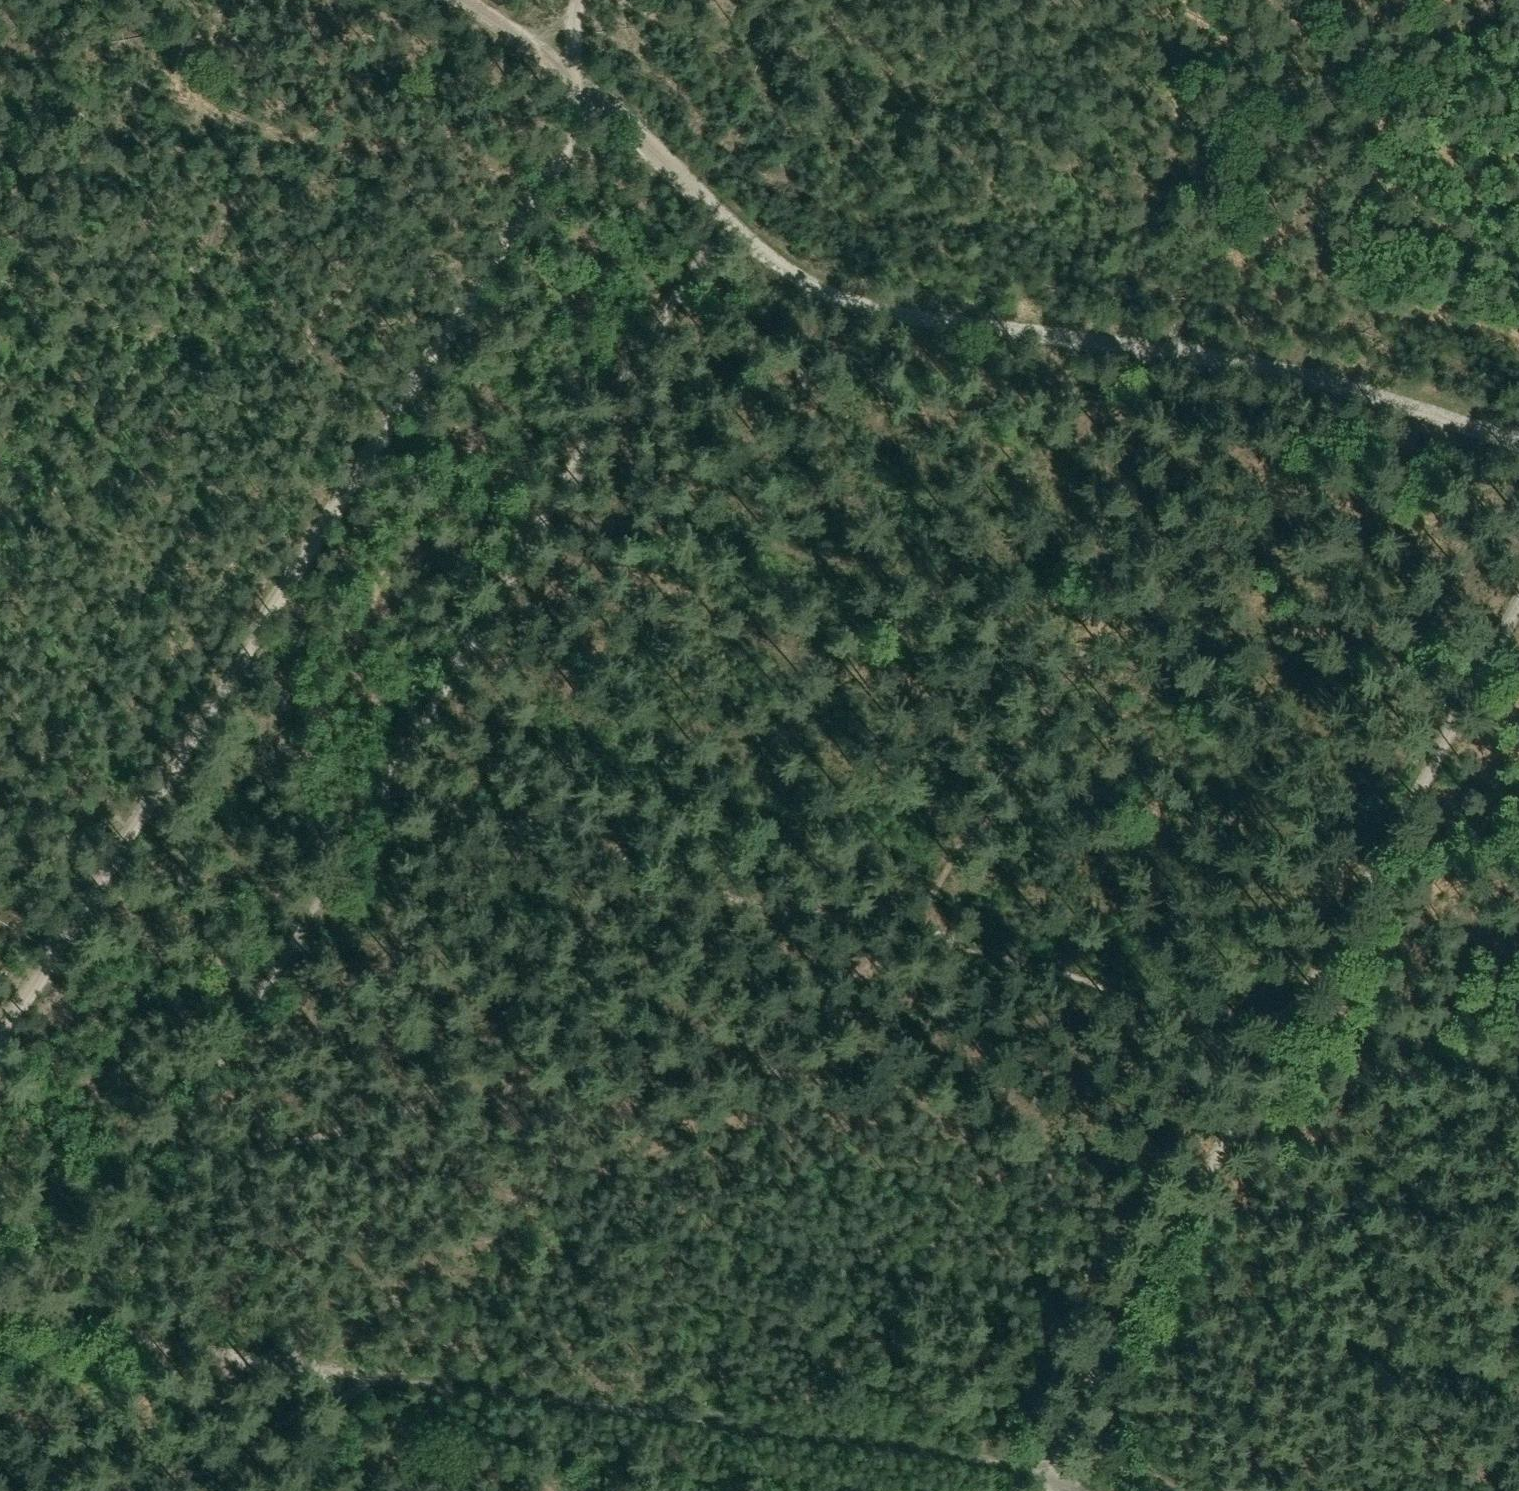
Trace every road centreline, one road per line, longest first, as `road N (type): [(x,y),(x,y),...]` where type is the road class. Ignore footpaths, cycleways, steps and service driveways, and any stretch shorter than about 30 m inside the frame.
road 1 (track): [(150,1150),(251,1147),(481,1090),(529,1092),(638,1151),(749,1114),(801,1045),(847,1014),(891,965),(1074,645),(1068,467),(1082,324)]
road 2 (track): [(385,779),(515,817),(674,888),(1005,955),(1101,984),(1367,1032),(1518,1078)]
road 3 (track): [(150,1150),(729,228)]
road 4 (track): [(0,1016),(578,96)]
road 5 (track): [(578,96),(729,228),(831,280),(1187,337),(1518,428)]
road 6 (track): [(1046,1476),(1518,580)]
road 7 (track): [(1061,1482),(348,1387),(290,1490)]
road 8 (track): [(1518,472),(1438,497),(1291,451),(1255,459),(1160,508),(1074,569)]
road 9 (track): [(0,1338),(348,1387)]
road 10 (track): [(35,1343),(150,1150)]

